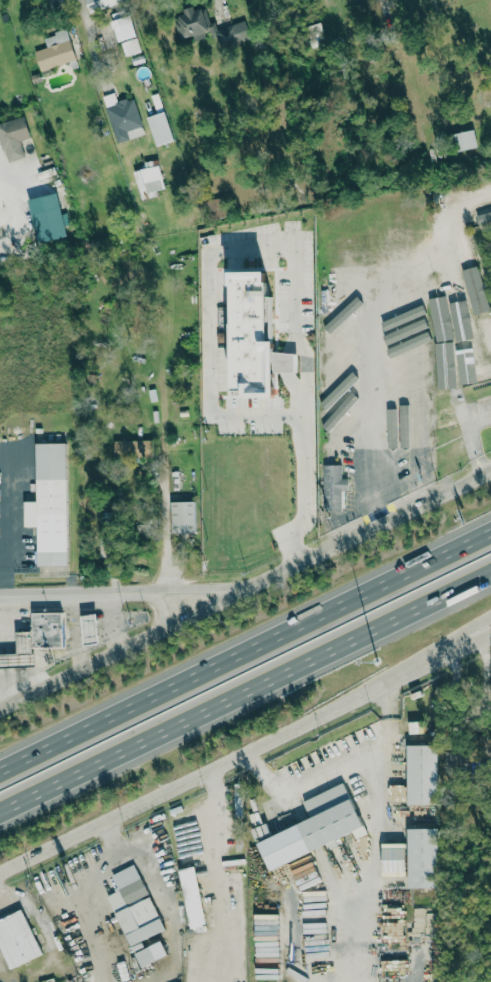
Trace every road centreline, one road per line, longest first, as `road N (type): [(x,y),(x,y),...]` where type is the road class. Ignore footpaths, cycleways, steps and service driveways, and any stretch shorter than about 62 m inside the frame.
road 1 (motorway): [(490,534),(0,773)]
road 2 (primary): [(490,475),(0,712)]
road 3 (motorway): [(0,813),(490,577)]
road 4 (primary): [(0,878),(248,756)]
road 5 (residential): [(0,590),(255,587)]
road 6 (primary): [(248,756),(401,682)]

